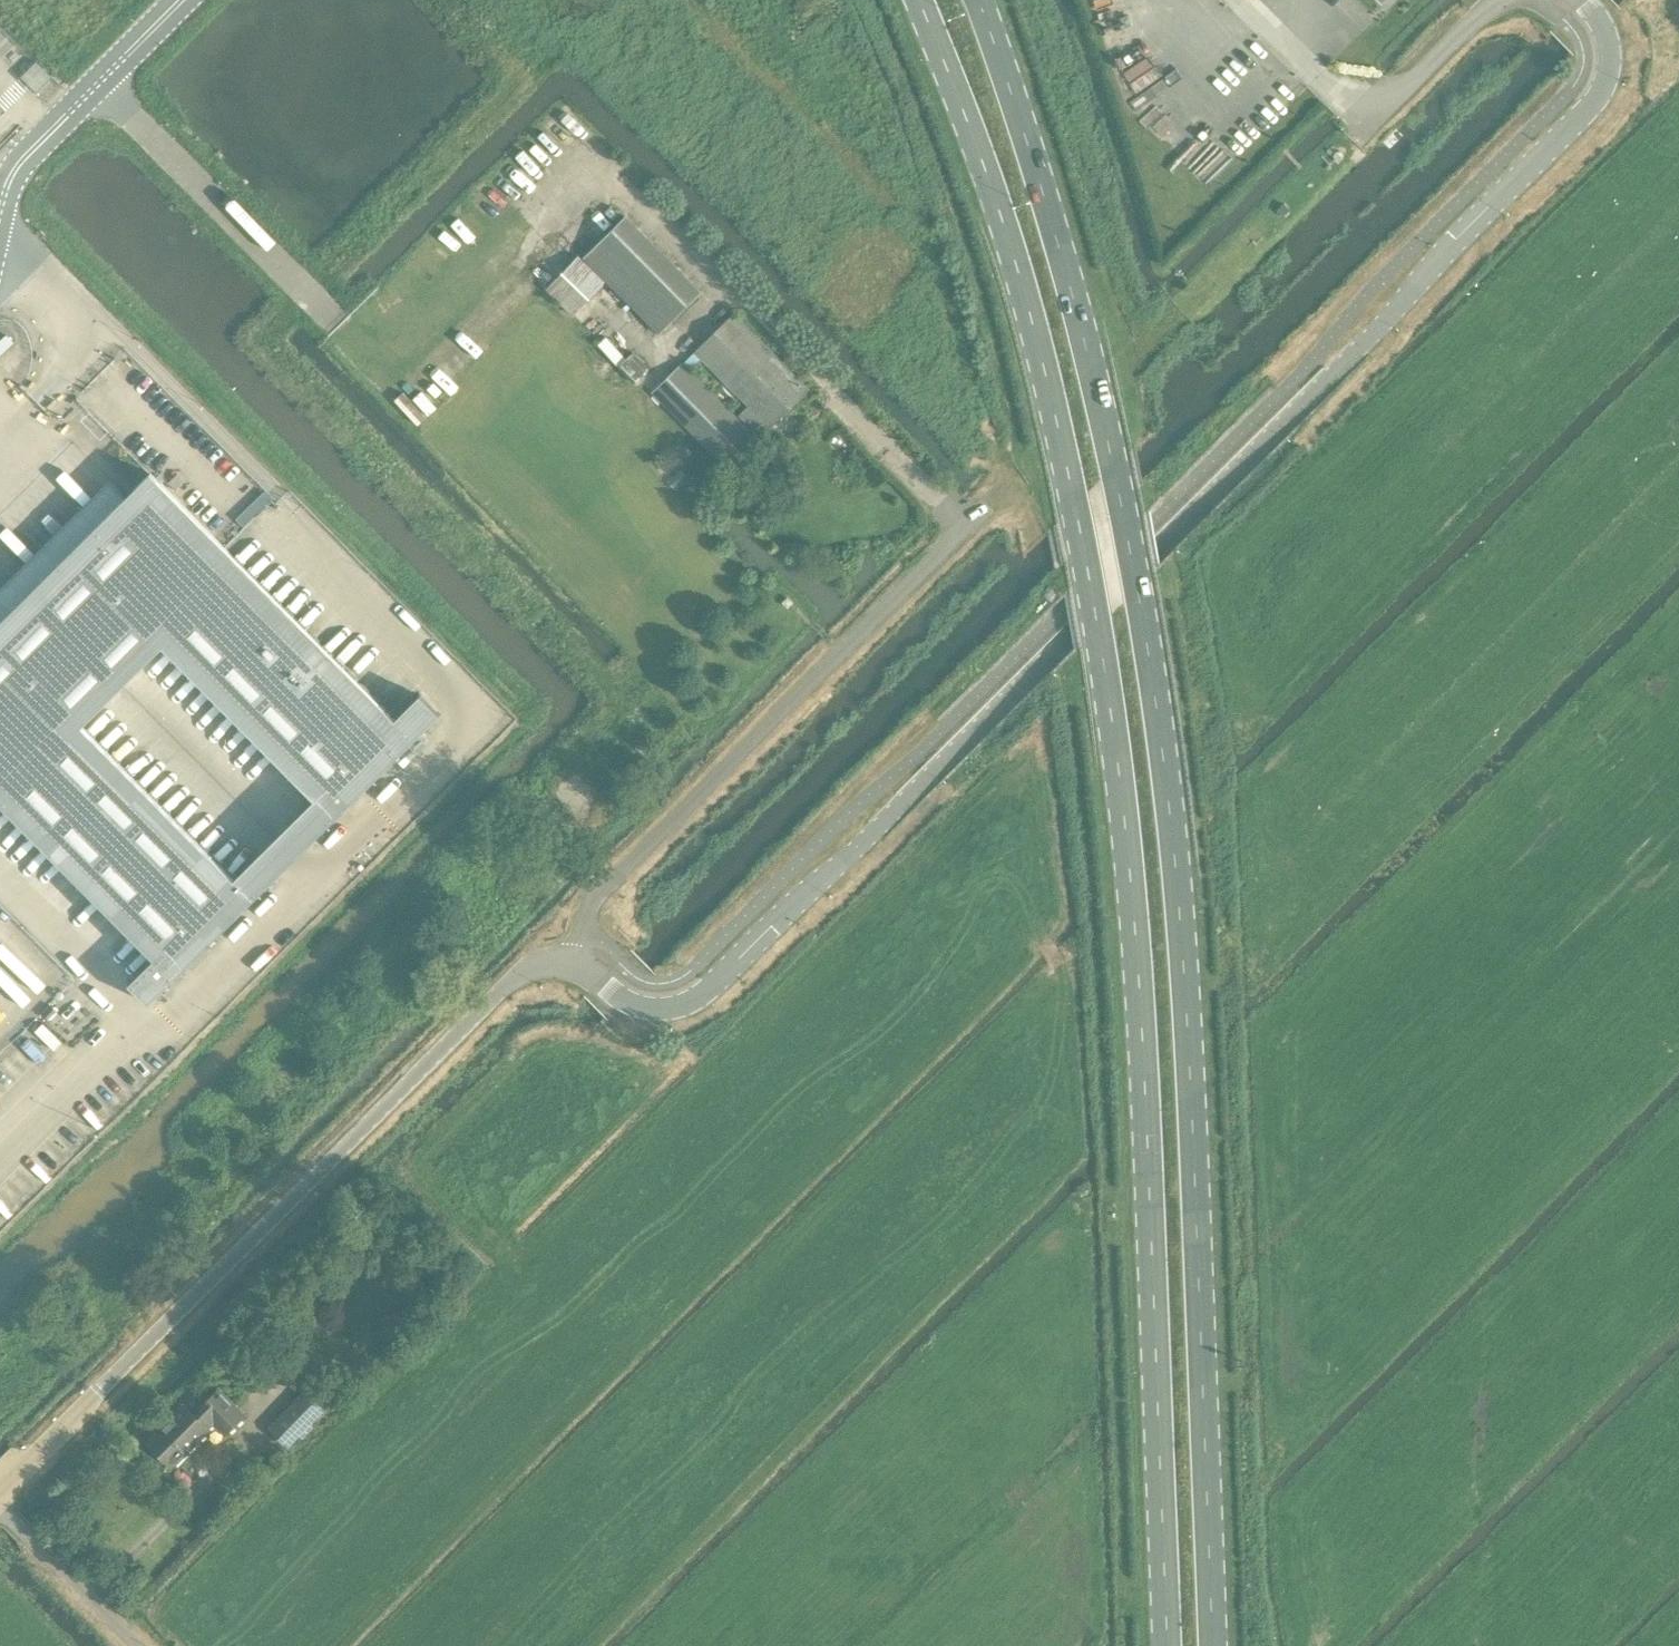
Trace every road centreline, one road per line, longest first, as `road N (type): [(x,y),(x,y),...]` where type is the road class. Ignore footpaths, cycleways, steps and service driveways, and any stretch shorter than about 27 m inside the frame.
road 1 (primary): [(919,0),(1014,263),(1098,624),(1143,1029),(1167,1645)]
road 2 (primary): [(1213,1645),(1188,1024),(1142,612),(1061,255),(979,0)]
road 3 (unclassified): [(1582,0),(1611,55),(1598,99),(1455,239),(1367,342),(878,827),(685,1003),(625,1001),(573,962)]
road 4 (unclassified): [(0,1489),(518,975),(548,960),(573,962)]
road 5 (unclassified): [(573,962),(588,936),(592,897),(969,521)]
road 6 (tertiary): [(181,0),(31,150),(7,187),(0,219)]
road 7 (unclassified): [(1500,0),(1355,138)]
road 8 (unclassified): [(138,1645),(0,1507)]

